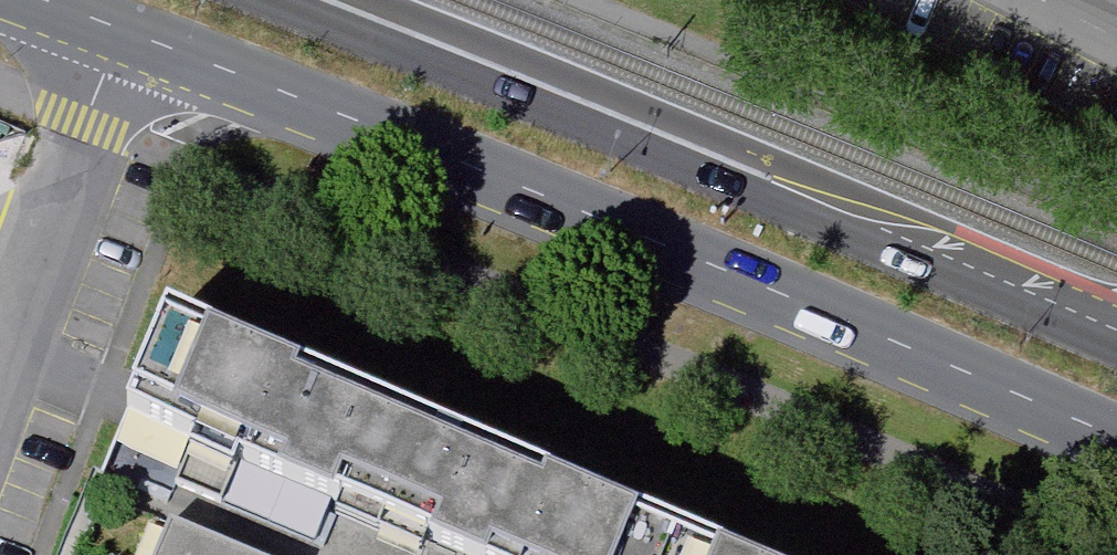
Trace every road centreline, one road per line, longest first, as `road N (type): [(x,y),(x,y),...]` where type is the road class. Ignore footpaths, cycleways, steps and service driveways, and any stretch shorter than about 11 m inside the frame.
road 1 (primary): [(41,0),(789,297),(1116,443)]
road 2 (primary): [(1048,301),(312,0)]

